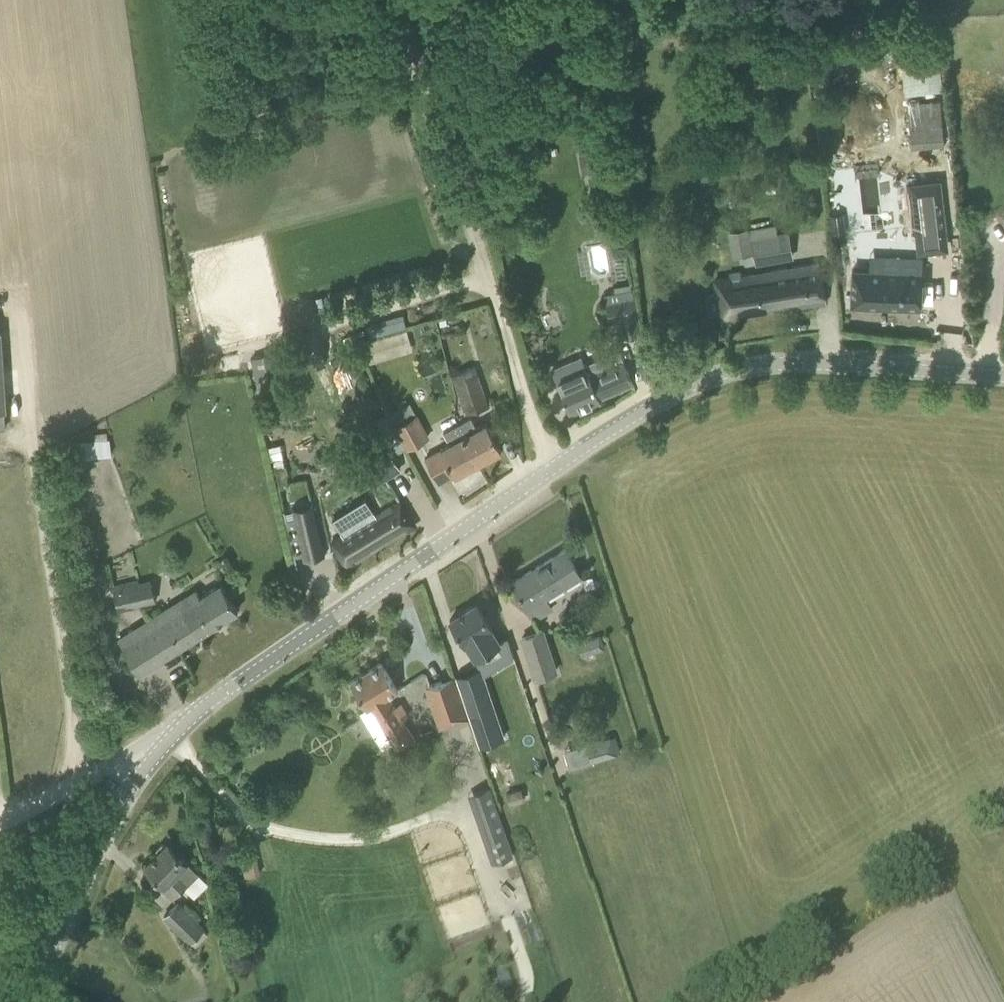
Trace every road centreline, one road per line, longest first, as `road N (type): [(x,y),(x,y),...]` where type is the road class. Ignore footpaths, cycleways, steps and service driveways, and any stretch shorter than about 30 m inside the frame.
road 1 (unclassified): [(32,1001),(99,842),(139,772),(175,729),(551,469),(668,395),(736,368),(810,361),(1003,375)]
road 2 (track): [(398,0),(551,469)]
road 3 (track): [(0,826),(175,729)]
road 4 (track): [(409,42),(263,68)]

